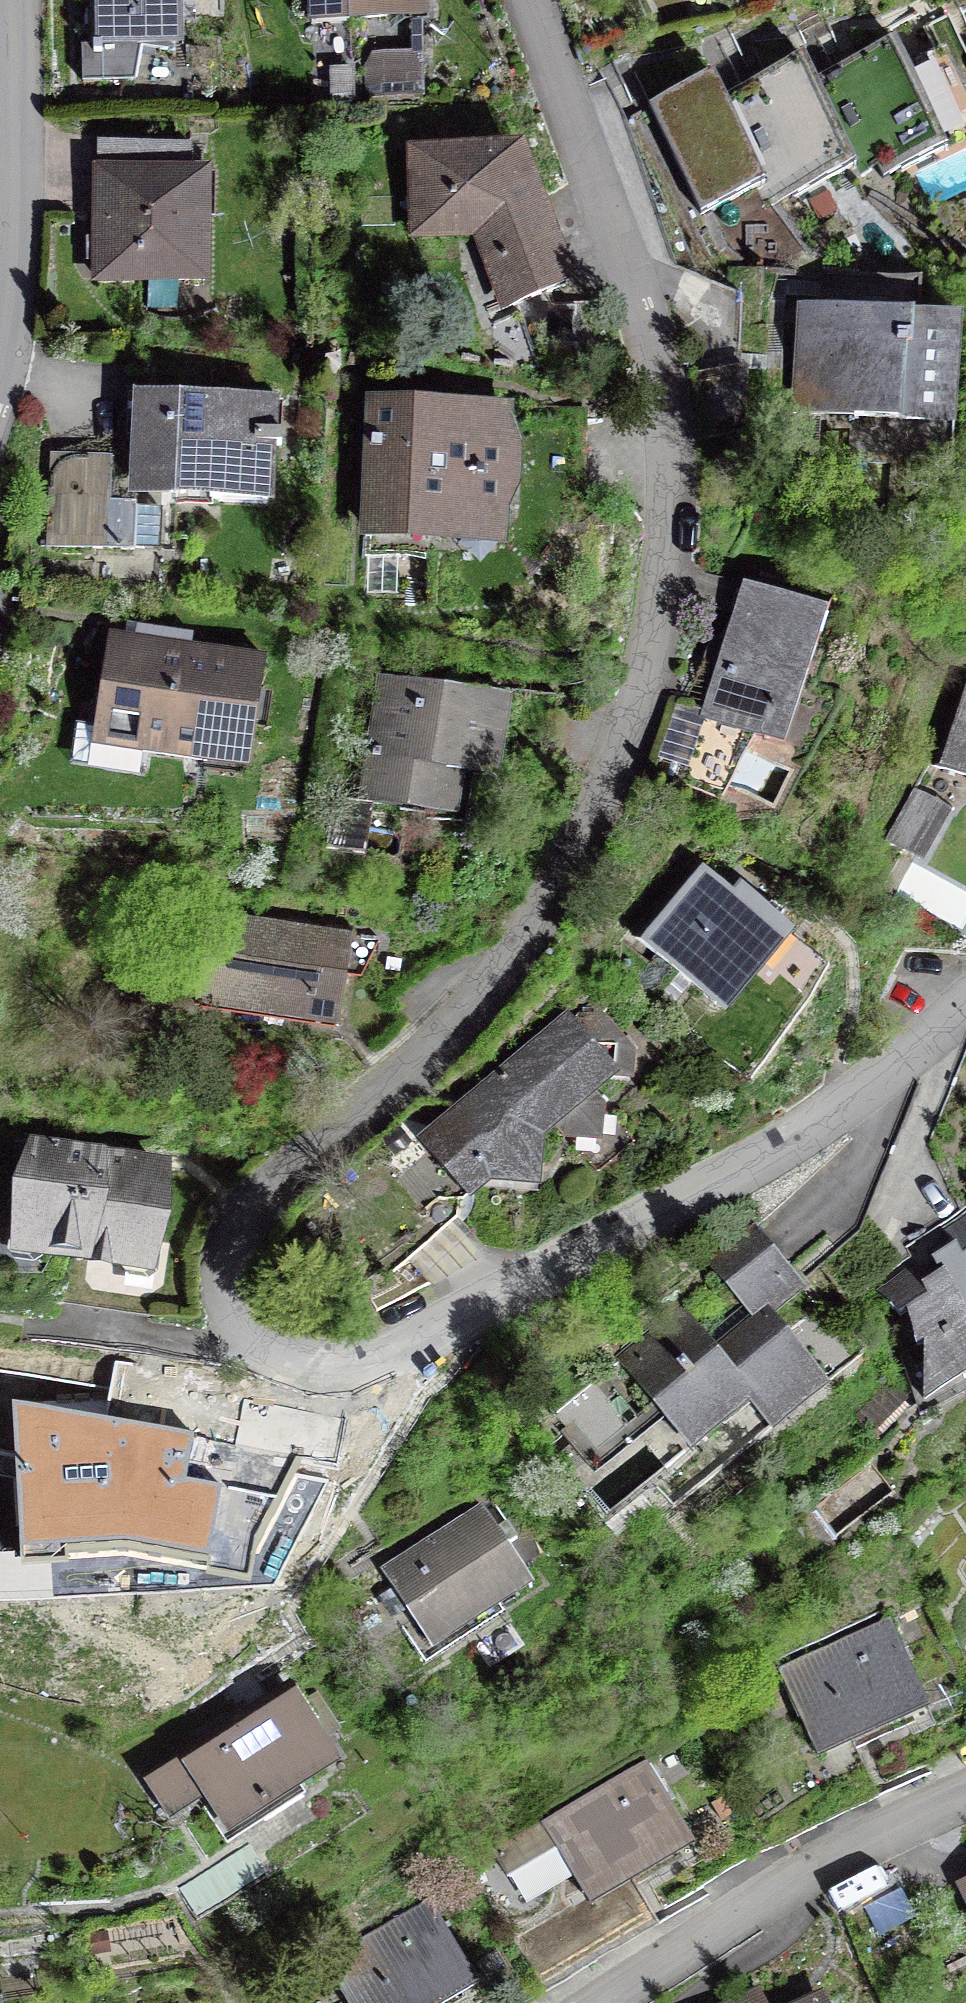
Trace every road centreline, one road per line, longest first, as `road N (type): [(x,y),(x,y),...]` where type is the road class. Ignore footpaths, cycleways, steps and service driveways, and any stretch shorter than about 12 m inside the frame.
road 1 (residential): [(529,0),(621,246),(674,446),(663,612),(628,730),(582,838),(521,944),(448,1032),(244,1218),(224,1257),(228,1318),(252,1349),(305,1370),(378,1363),(824,1121),(965,1006)]
road 2 (residential): [(965,1795),(805,1870),(607,2002)]
road 3 (residential): [(15,0),(15,273),(0,389)]

